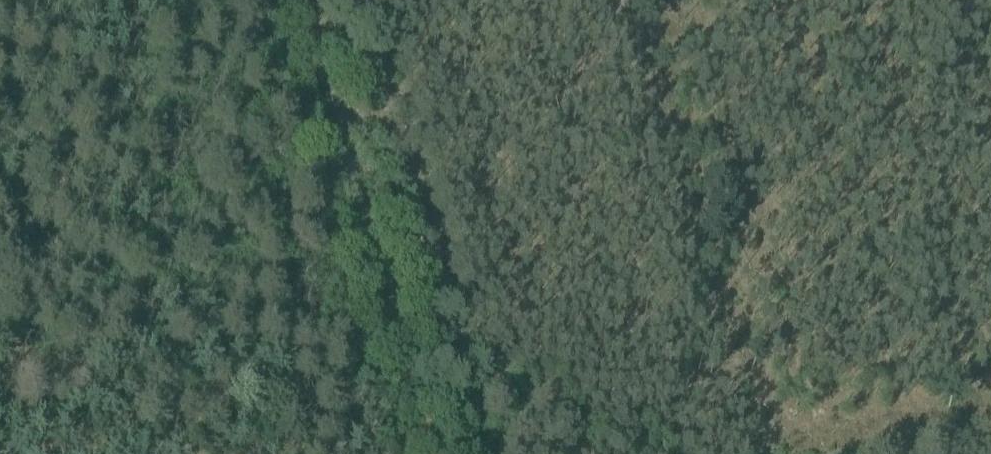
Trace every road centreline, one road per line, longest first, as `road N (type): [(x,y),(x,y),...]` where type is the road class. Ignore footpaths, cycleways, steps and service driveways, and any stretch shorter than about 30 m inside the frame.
road 1 (track): [(361,0),(475,385)]
road 2 (track): [(475,385),(508,393),(628,453)]

